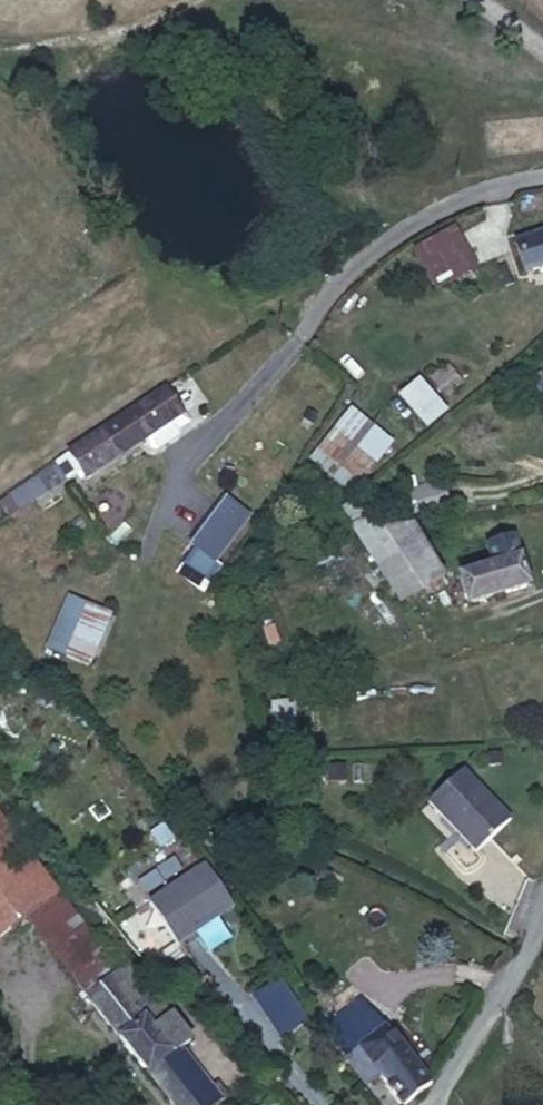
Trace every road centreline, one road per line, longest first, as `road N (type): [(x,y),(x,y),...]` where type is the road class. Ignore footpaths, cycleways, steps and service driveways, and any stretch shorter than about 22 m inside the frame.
road 1 (unclassified): [(542,172),(487,182),(358,250),(322,286),(294,343)]
road 2 (residential): [(420,1104),(529,950),(542,913)]

